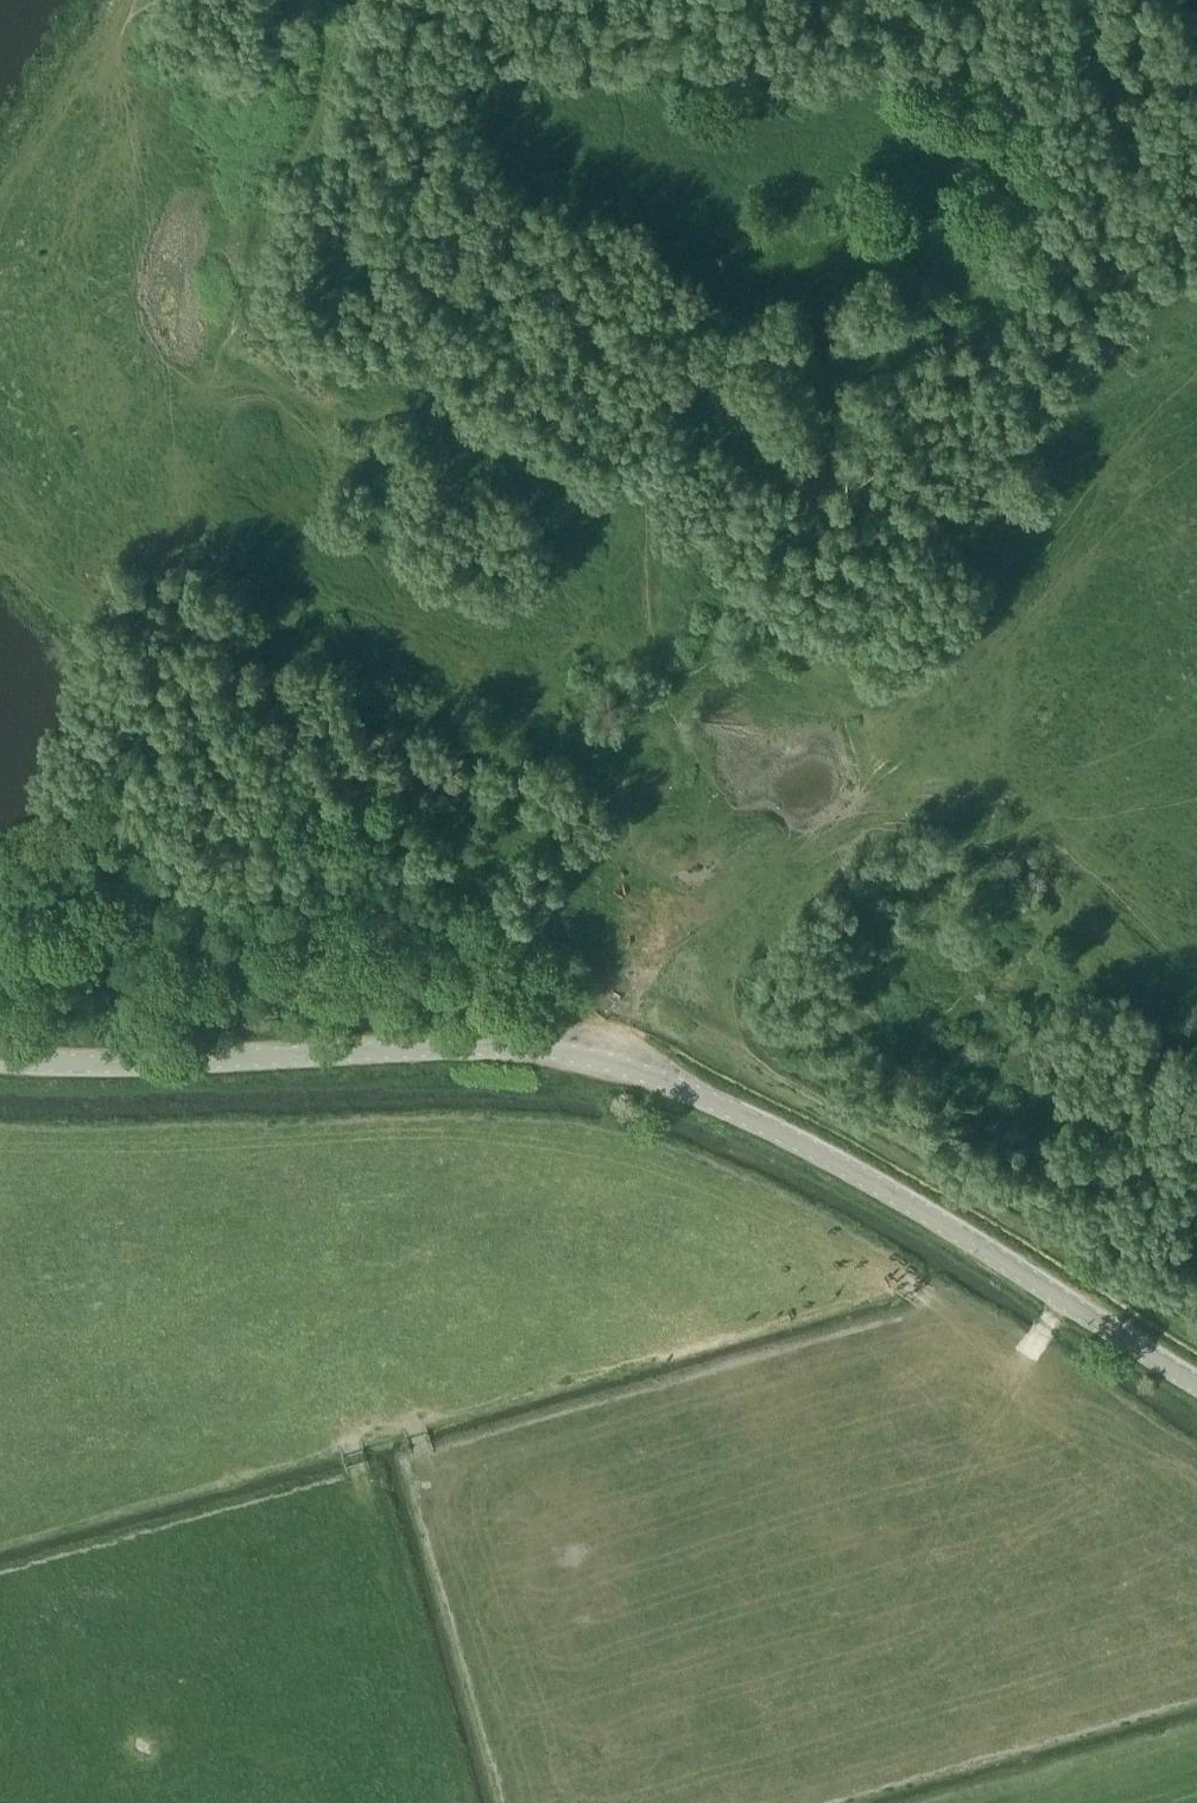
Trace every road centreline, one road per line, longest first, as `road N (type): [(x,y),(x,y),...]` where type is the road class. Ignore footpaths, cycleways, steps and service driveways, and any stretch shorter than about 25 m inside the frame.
road 1 (tertiary): [(1196,1384),(991,1250),(796,1138),(617,1061),(475,1043),(0,1053)]

